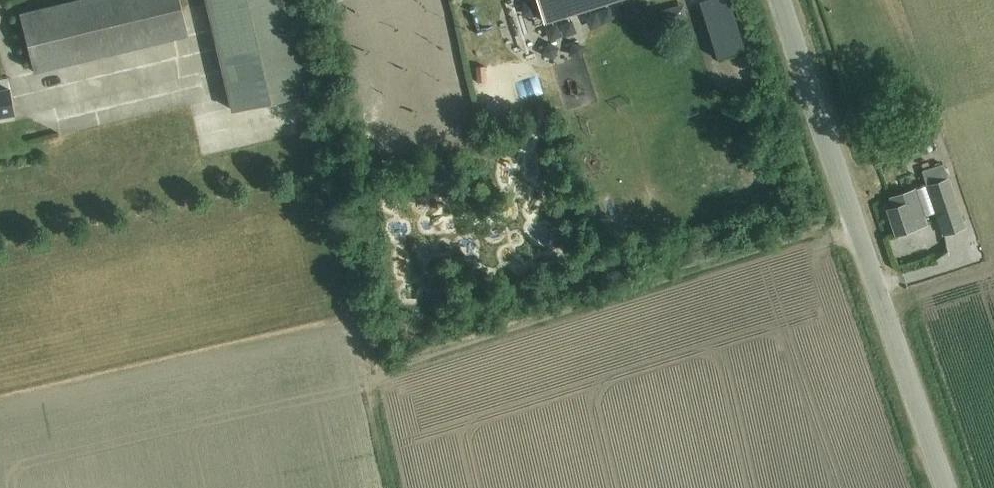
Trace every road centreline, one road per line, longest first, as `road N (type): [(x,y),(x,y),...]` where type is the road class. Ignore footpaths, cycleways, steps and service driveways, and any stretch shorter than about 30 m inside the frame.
road 1 (unclassified): [(946,487),(782,0)]

